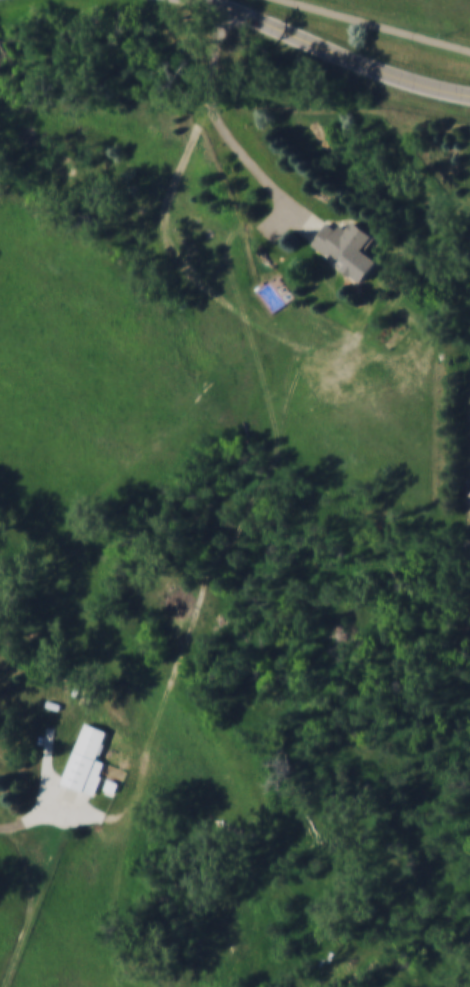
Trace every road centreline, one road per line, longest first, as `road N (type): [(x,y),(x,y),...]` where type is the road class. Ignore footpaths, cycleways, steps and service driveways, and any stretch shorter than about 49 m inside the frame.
road 1 (residential): [(194,0),(404,82),(469,98)]

